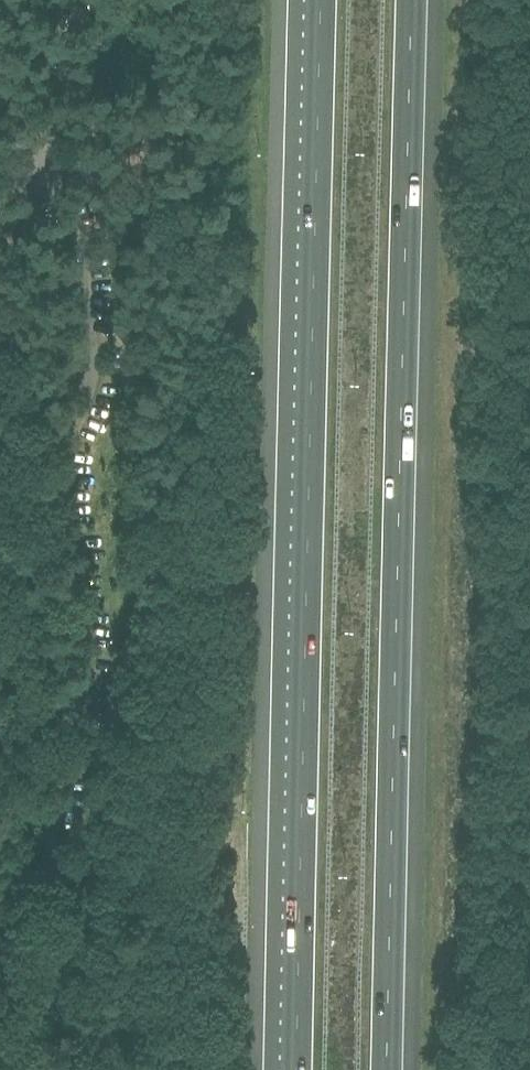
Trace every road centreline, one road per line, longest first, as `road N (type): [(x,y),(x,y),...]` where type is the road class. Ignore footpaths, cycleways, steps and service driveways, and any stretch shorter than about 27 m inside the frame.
road 1 (motorway): [(318,0),(295,1069)]
road 2 (motorway): [(393,1069),(415,0)]
road 3 (unclassified): [(69,0),(75,31),(55,176),(89,321),(71,441),(74,518),(97,646),(0,976)]

